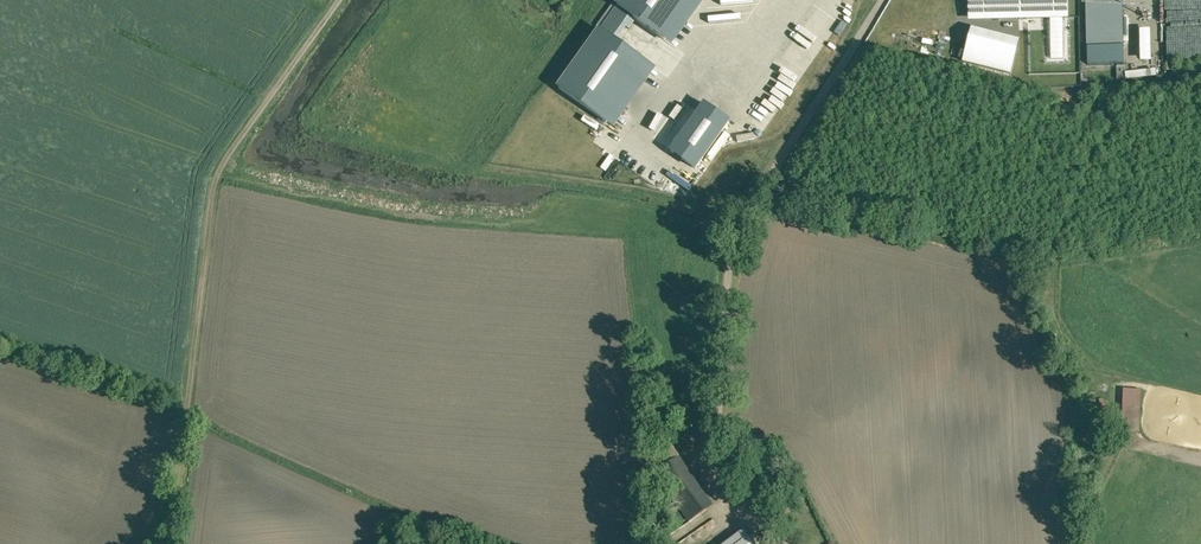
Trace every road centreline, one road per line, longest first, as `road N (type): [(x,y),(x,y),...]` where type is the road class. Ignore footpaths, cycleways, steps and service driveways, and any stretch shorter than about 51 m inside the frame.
road 1 (unclassified): [(663,543),(730,500),(733,235),(884,0)]

